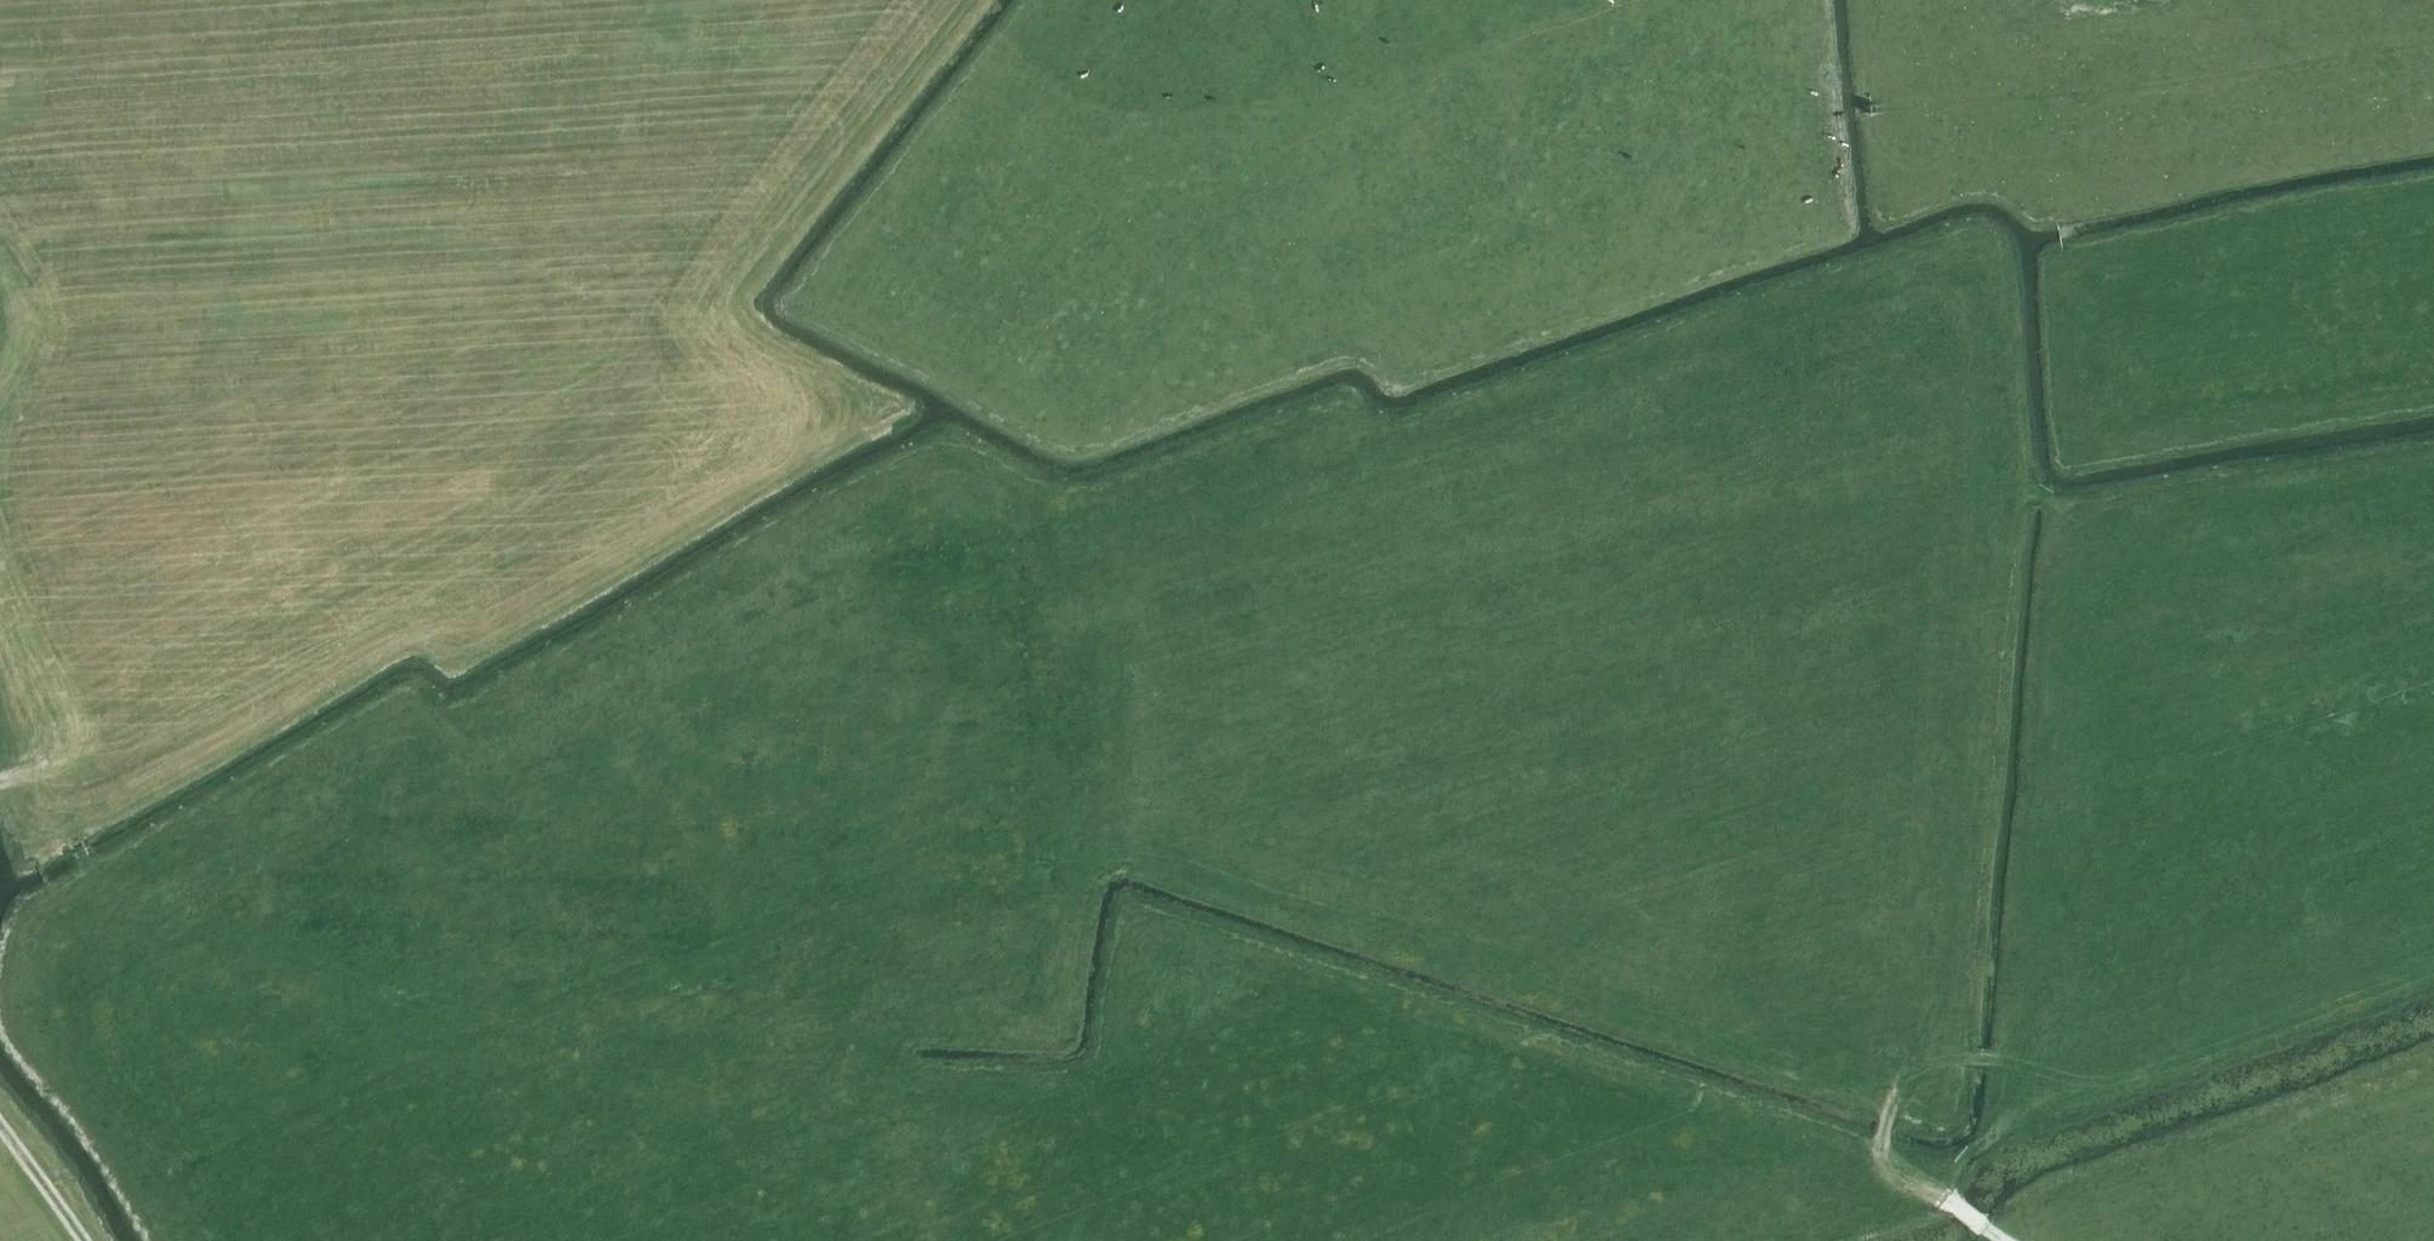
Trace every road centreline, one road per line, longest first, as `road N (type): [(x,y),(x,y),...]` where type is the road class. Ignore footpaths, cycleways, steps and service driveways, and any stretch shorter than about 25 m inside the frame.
road 1 (track): [(1904,1081),(1883,1131),(1890,1177),(1941,1193),(2005,1240)]
road 2 (track): [(88,1240),(0,1121)]

